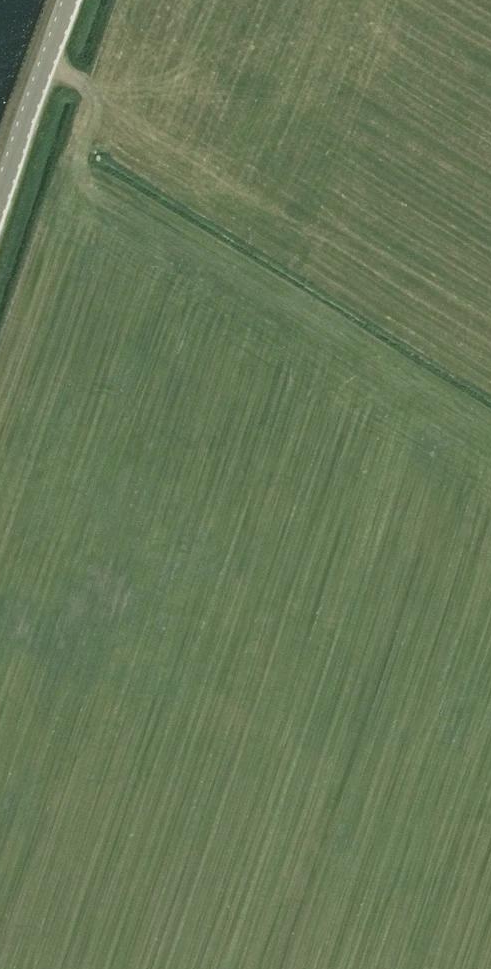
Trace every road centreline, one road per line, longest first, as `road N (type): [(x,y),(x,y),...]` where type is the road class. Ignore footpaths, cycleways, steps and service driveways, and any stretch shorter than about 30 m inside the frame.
road 1 (tertiary): [(0,198),(70,0)]

